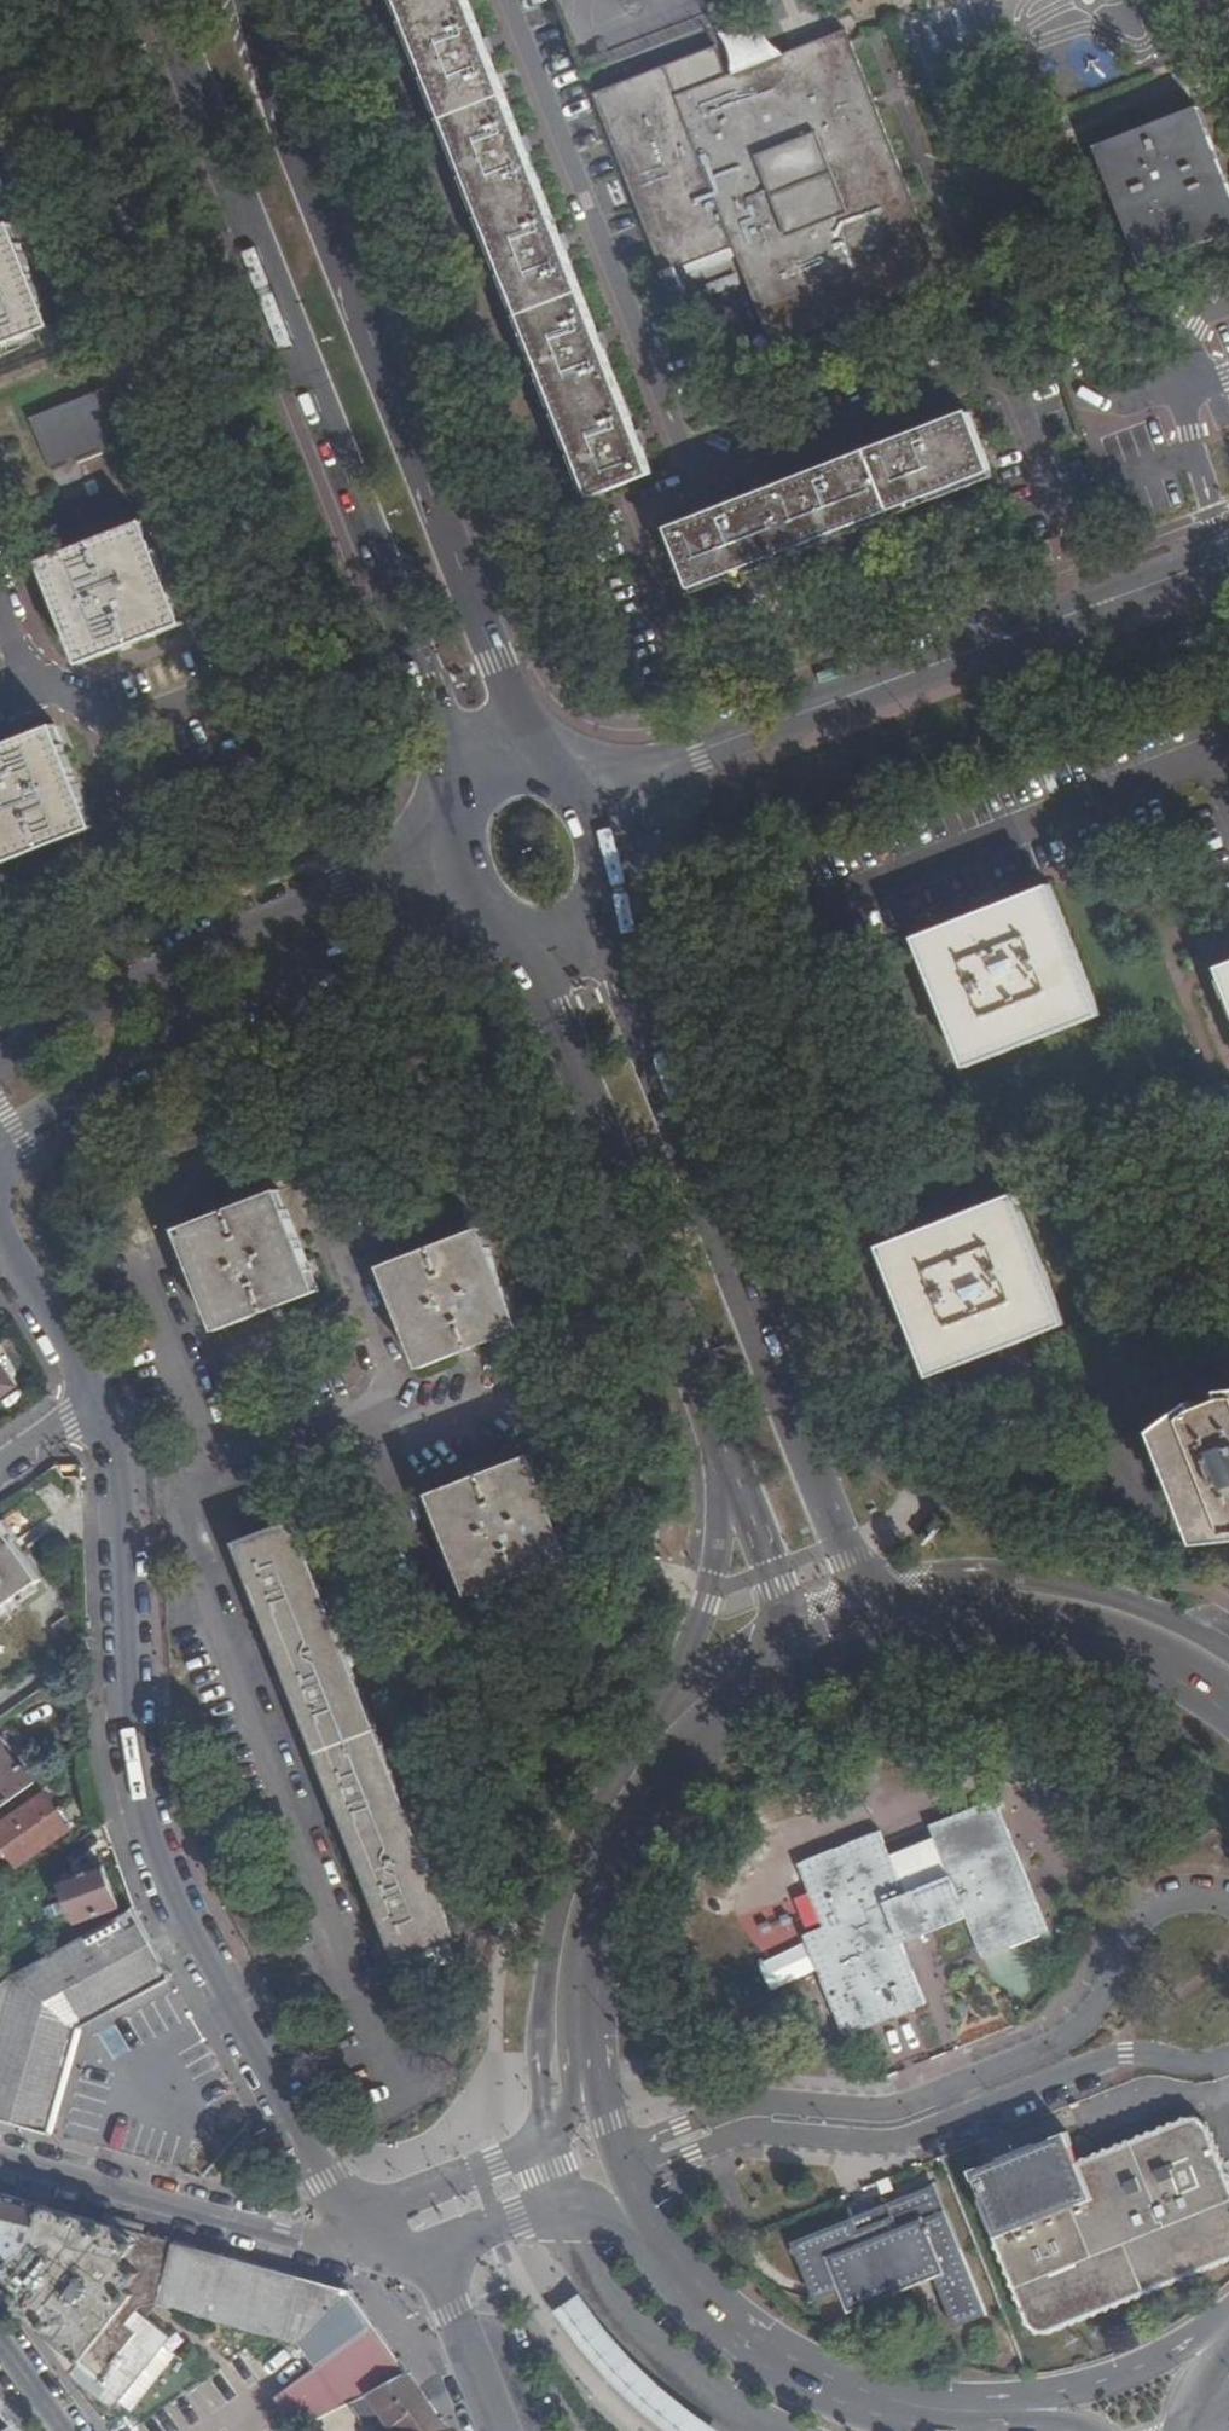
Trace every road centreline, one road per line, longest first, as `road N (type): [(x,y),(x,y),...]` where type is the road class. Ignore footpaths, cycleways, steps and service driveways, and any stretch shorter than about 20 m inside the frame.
road 1 (residential): [(506,0),(656,387),(706,457),(952,373),(1002,369),(1105,605)]
road 2 (secondary): [(159,0),(472,805)]
road 3 (secondary): [(541,776),(242,0)]
road 4 (secondary): [(918,1623),(859,1592),(625,987),(601,886)]
road 5 (residential): [(397,2213),(338,2190),(154,1840),(118,1489)]
road 6 (secondary): [(514,923),(788,1617),(770,1679)]
road 7 (residential): [(1228,1907),(1189,1899),(1138,1922),(1095,2014),(1065,2042),(890,2110),(750,2104),(715,2110),(612,2155)]
road 8 (unclassified): [(186,1478),(408,2092)]
road 9 (residential): [(623,2182),(753,2134),(892,2143),(1123,2056),(1184,2065),(1228,2057)]
road 10 (residential): [(584,796),(1105,605)]
road 11 (residential): [(0,1146),(240,1000),(478,895)]
road 12 (residential): [(461,842),(343,884),(0,1066)]
road 13 (secondary): [(770,1679),(674,1764),(610,1875),(585,2000),(589,2064)]
road 14 (tertiary): [(397,2234),(334,2249),(292,2242),(0,2159)]
road 15 (secondary): [(655,2237),(700,2291),(755,2337),(817,2373),(954,2409)]
road 16 (secondary): [(1228,1707),(1140,1651),(1068,1627),(993,1618),(918,1623)]
road 17 (unclassified): [(212,1469),(496,1374)]
road 18 (secondary): [(954,2409),(1053,2402),(1146,2372),(1228,2322)]
road 19 (residential): [(589,2064),(549,2135),(397,2213)]
road 20 (residential): [(431,2248),(518,2218),(576,2213),(655,2237)]
road 21 (unclassified): [(212,1469),(141,1258)]
road 22 (residential): [(0,1232),(106,1413)]
road 23 (residential): [(502,2430),(431,2248)]
road 24 (secondary): [(918,1623),(841,1644),(770,1679)]
road 25 (residential): [(37,689),(98,712),(128,794)]
road 26 (residential): [(1105,605),(1228,559)]
road 27 (residential): [(106,1413),(0,1486)]

